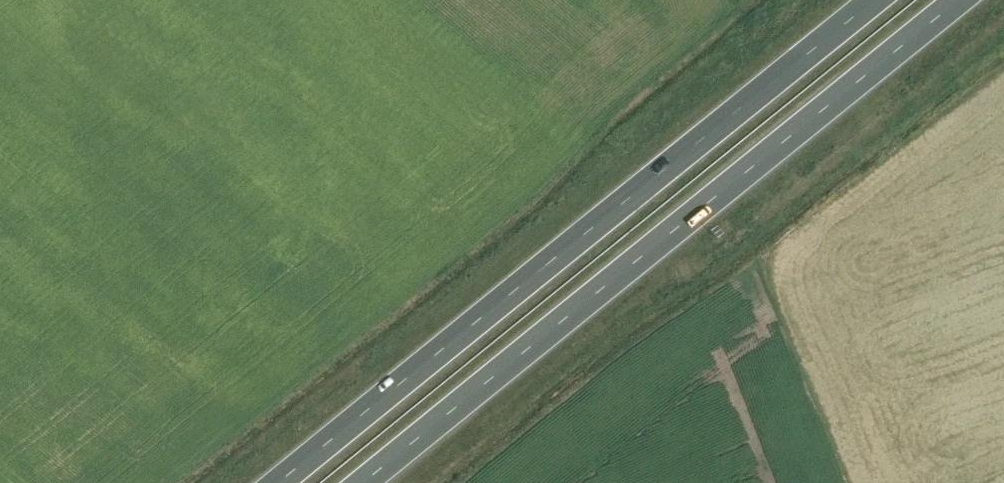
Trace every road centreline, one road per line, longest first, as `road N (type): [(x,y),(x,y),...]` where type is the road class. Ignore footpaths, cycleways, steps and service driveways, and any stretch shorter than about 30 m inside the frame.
road 1 (trunk): [(876,0),(278,482)]
road 2 (trunk): [(363,482),(955,0)]

